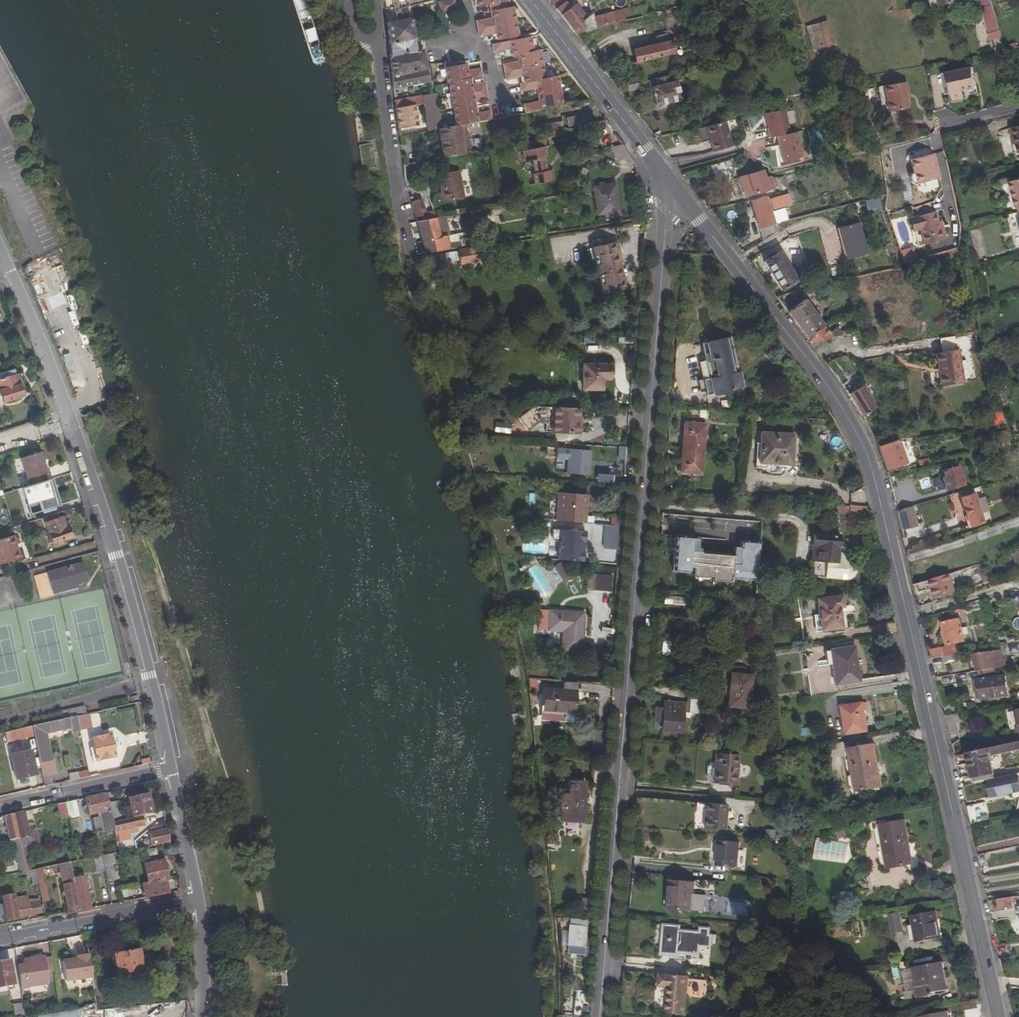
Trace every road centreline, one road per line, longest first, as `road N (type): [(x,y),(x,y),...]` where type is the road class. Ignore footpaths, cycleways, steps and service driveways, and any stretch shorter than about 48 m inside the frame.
road 1 (primary): [(694,212),(835,395),(868,455),(998,1016)]
road 2 (tertiary): [(669,177),(597,1016)]
road 3 (residential): [(172,769),(118,555),(72,419)]
road 4 (residential): [(377,0),(405,245)]
road 5 (primary): [(669,177),(532,0)]
road 6 (residential): [(199,899),(0,938)]
road 7 (residential): [(0,808),(172,769)]
road 8 (residential): [(72,419),(7,263)]
road 9 (residential): [(199,899),(172,769)]

